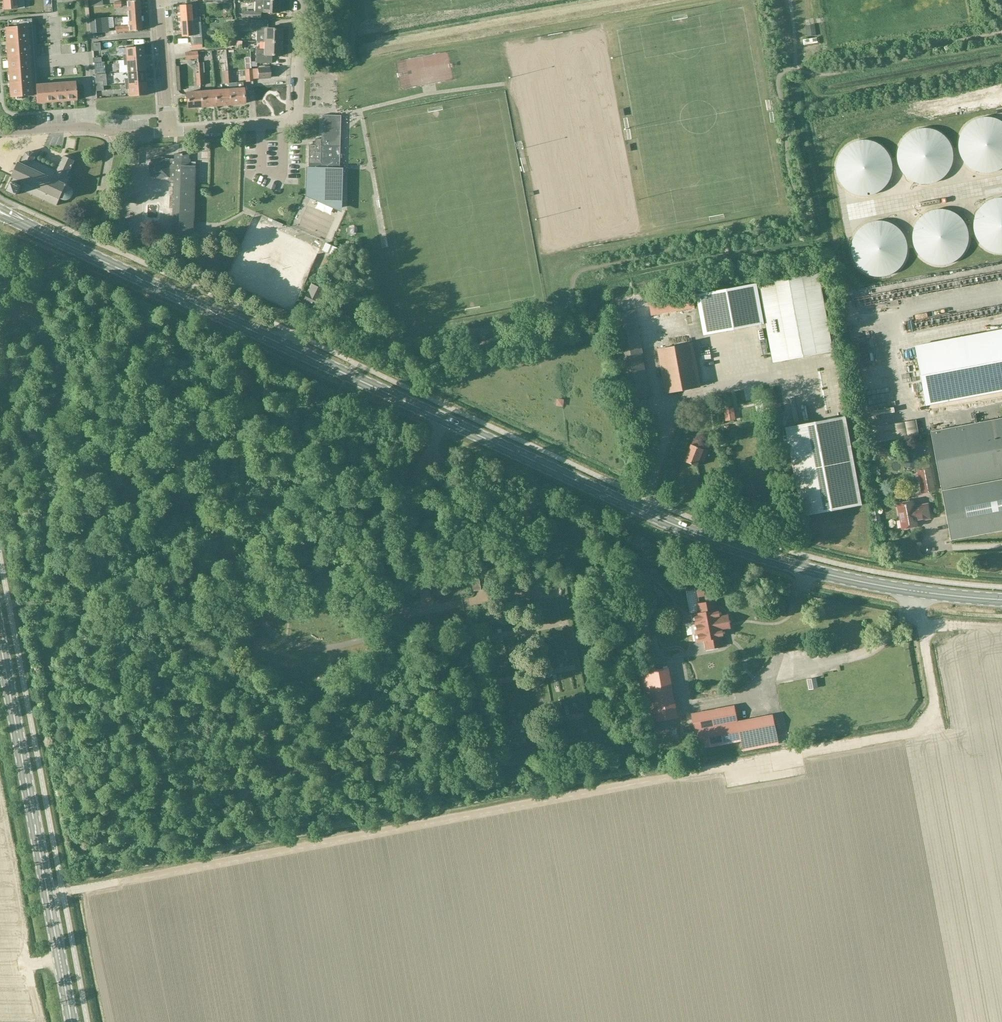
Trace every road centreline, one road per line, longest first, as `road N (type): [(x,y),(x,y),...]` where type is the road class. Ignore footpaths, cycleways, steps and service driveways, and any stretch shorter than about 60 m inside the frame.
road 1 (unclassified): [(406,612),(339,647),(279,638),(183,502),(130,480),(99,445),(68,428),(52,349),(31,321),(0,306)]
road 2 (secondary): [(1001,600),(878,585),(734,548),(444,419)]
road 3 (secondary): [(444,419),(11,218)]
road 4 (secondary): [(72,1021),(0,640)]
road 5 (track): [(690,773),(937,728),(921,622)]
road 6 (residential): [(169,132),(297,122),(302,0)]
road 7 (unclassified): [(444,419),(411,488),(421,577)]
road 8 (residential): [(152,134),(0,132)]
road 9 (residential): [(169,132),(159,0)]

